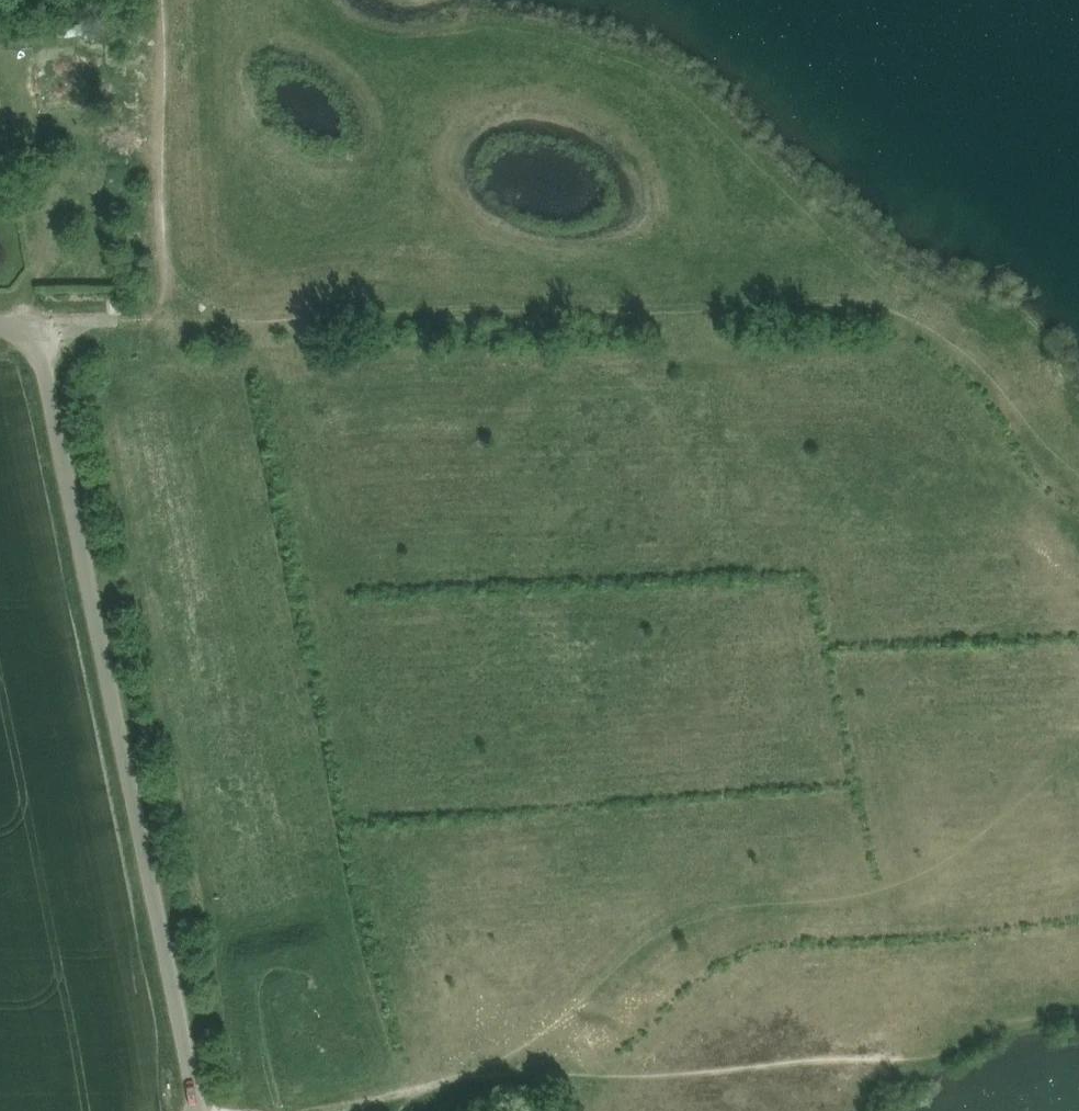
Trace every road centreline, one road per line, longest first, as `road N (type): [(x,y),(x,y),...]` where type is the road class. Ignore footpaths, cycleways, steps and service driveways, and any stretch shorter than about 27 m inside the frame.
road 1 (unclassified): [(199,1110),(36,322),(0,322)]

